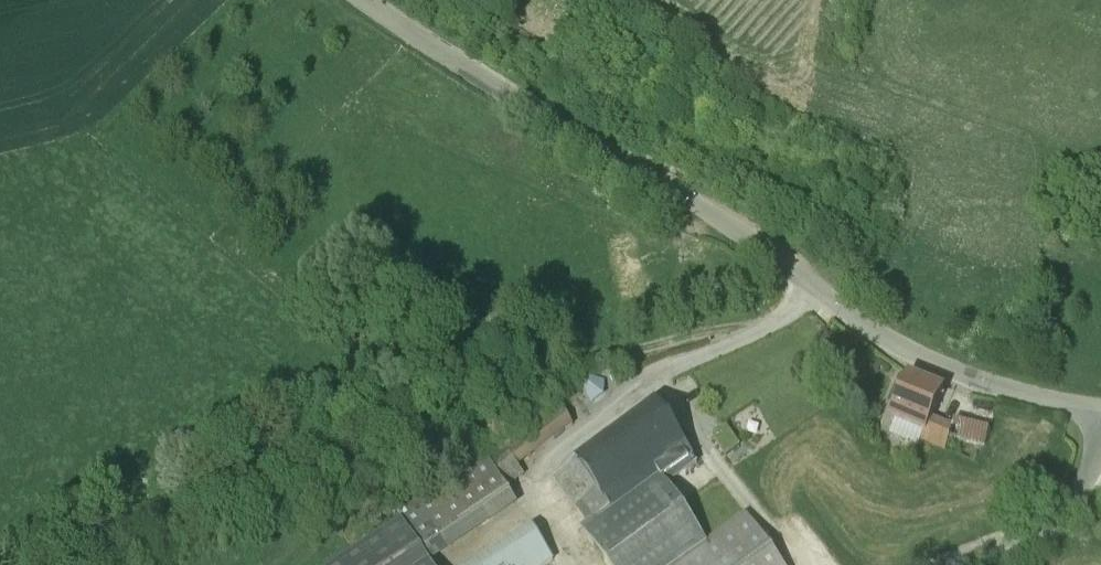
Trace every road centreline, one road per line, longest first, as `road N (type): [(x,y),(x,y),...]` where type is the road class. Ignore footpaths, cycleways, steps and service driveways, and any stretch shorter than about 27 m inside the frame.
road 1 (tertiary): [(1100,409),(979,380),(883,337),(686,197),(366,0)]
road 2 (track): [(771,324),(603,359),(447,442),(373,466),(249,489),(104,564)]

